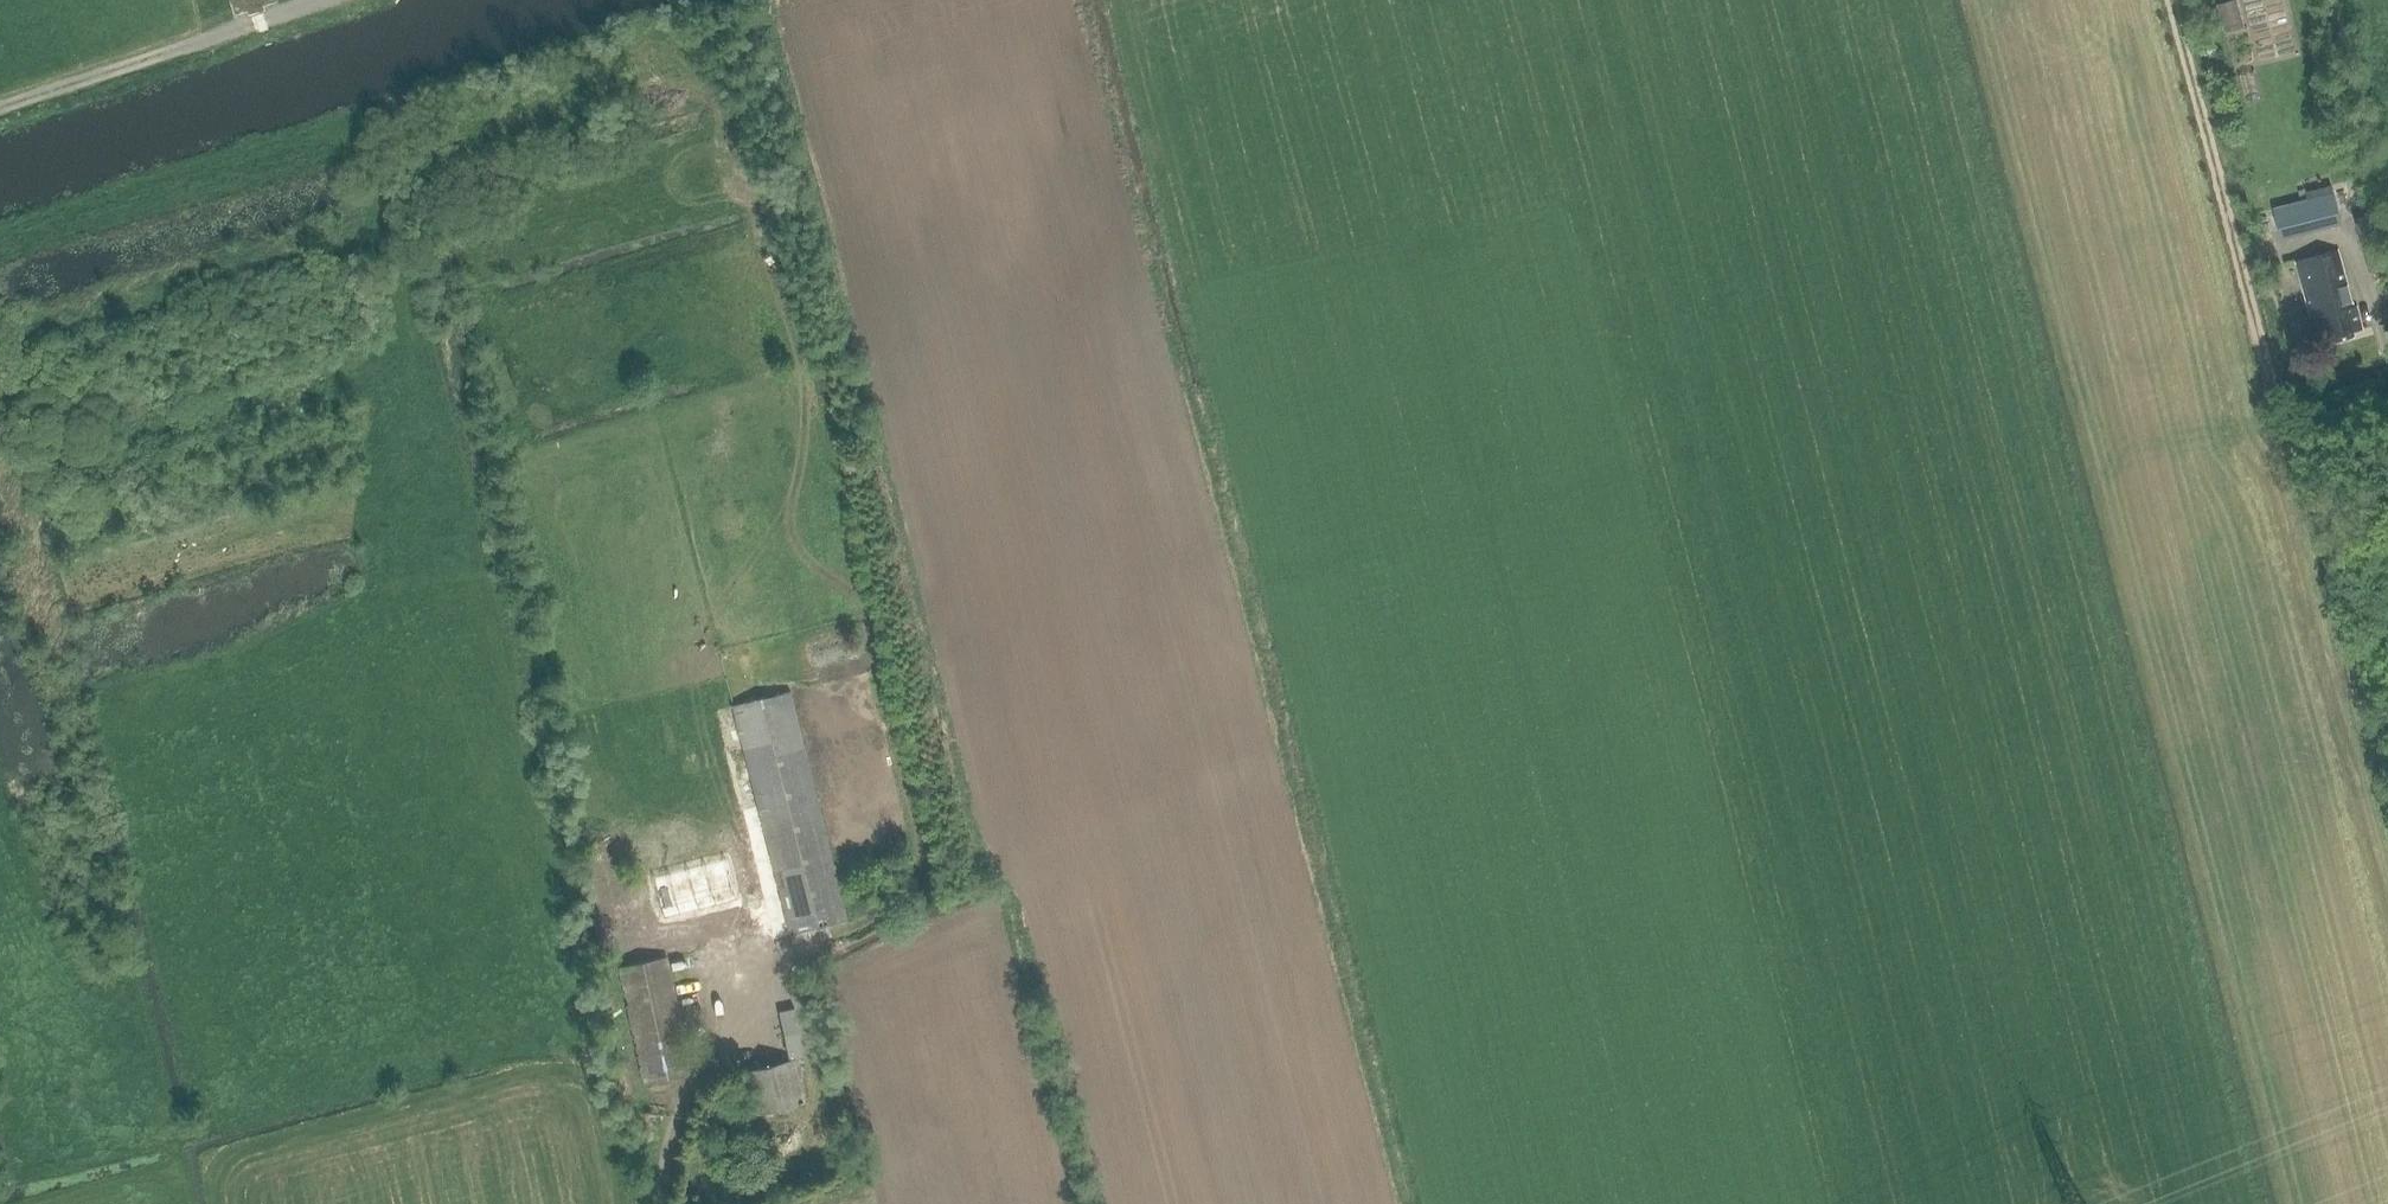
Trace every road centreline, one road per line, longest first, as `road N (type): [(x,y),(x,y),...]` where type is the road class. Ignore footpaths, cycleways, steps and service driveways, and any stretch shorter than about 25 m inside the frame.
road 1 (track): [(0,108),(322,0)]
road 2 (track): [(669,1203),(689,1114),(724,1048),(757,1039)]

